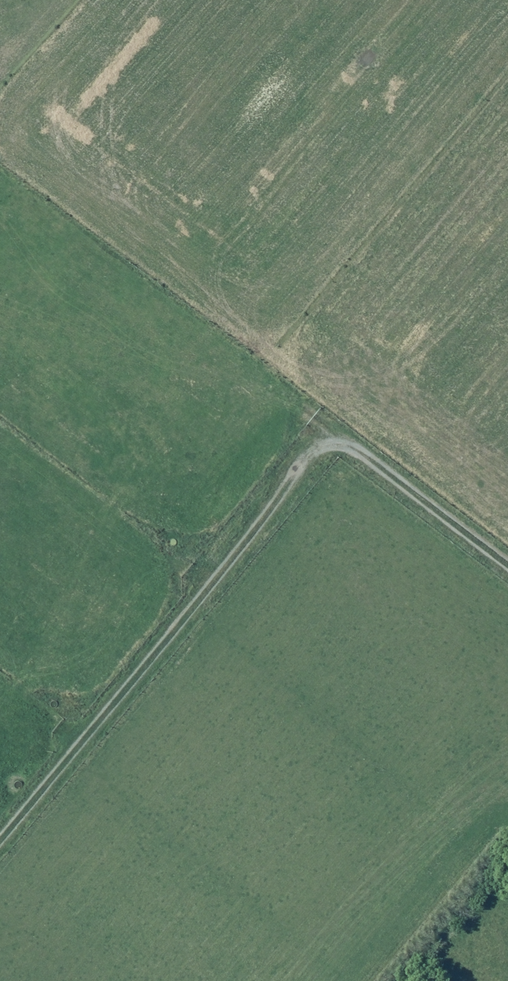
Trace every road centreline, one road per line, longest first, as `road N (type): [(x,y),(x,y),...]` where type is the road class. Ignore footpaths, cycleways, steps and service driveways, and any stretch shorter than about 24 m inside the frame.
road 1 (track): [(507,568),(349,450),(310,456),(0,839)]
road 2 (track): [(100,293),(289,400),(332,434),(338,449)]

